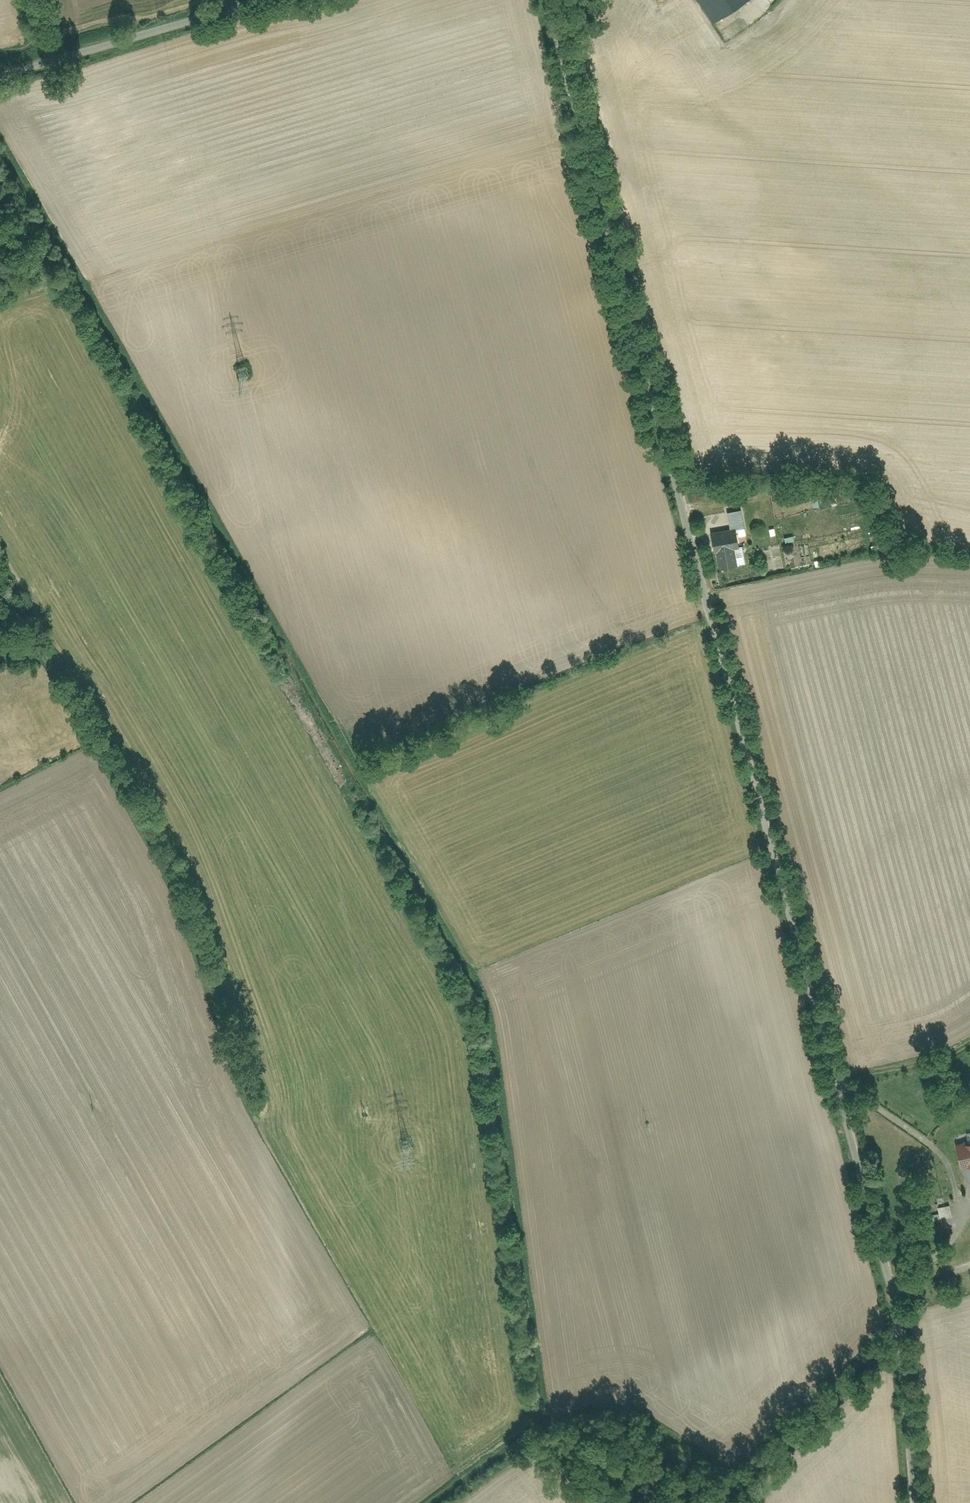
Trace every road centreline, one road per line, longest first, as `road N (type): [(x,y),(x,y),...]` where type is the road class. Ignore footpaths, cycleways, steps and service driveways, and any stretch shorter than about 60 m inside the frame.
road 1 (unclassified): [(546,0),(900,1314),(917,1502)]
road 2 (unclassified): [(0,69),(254,0)]

